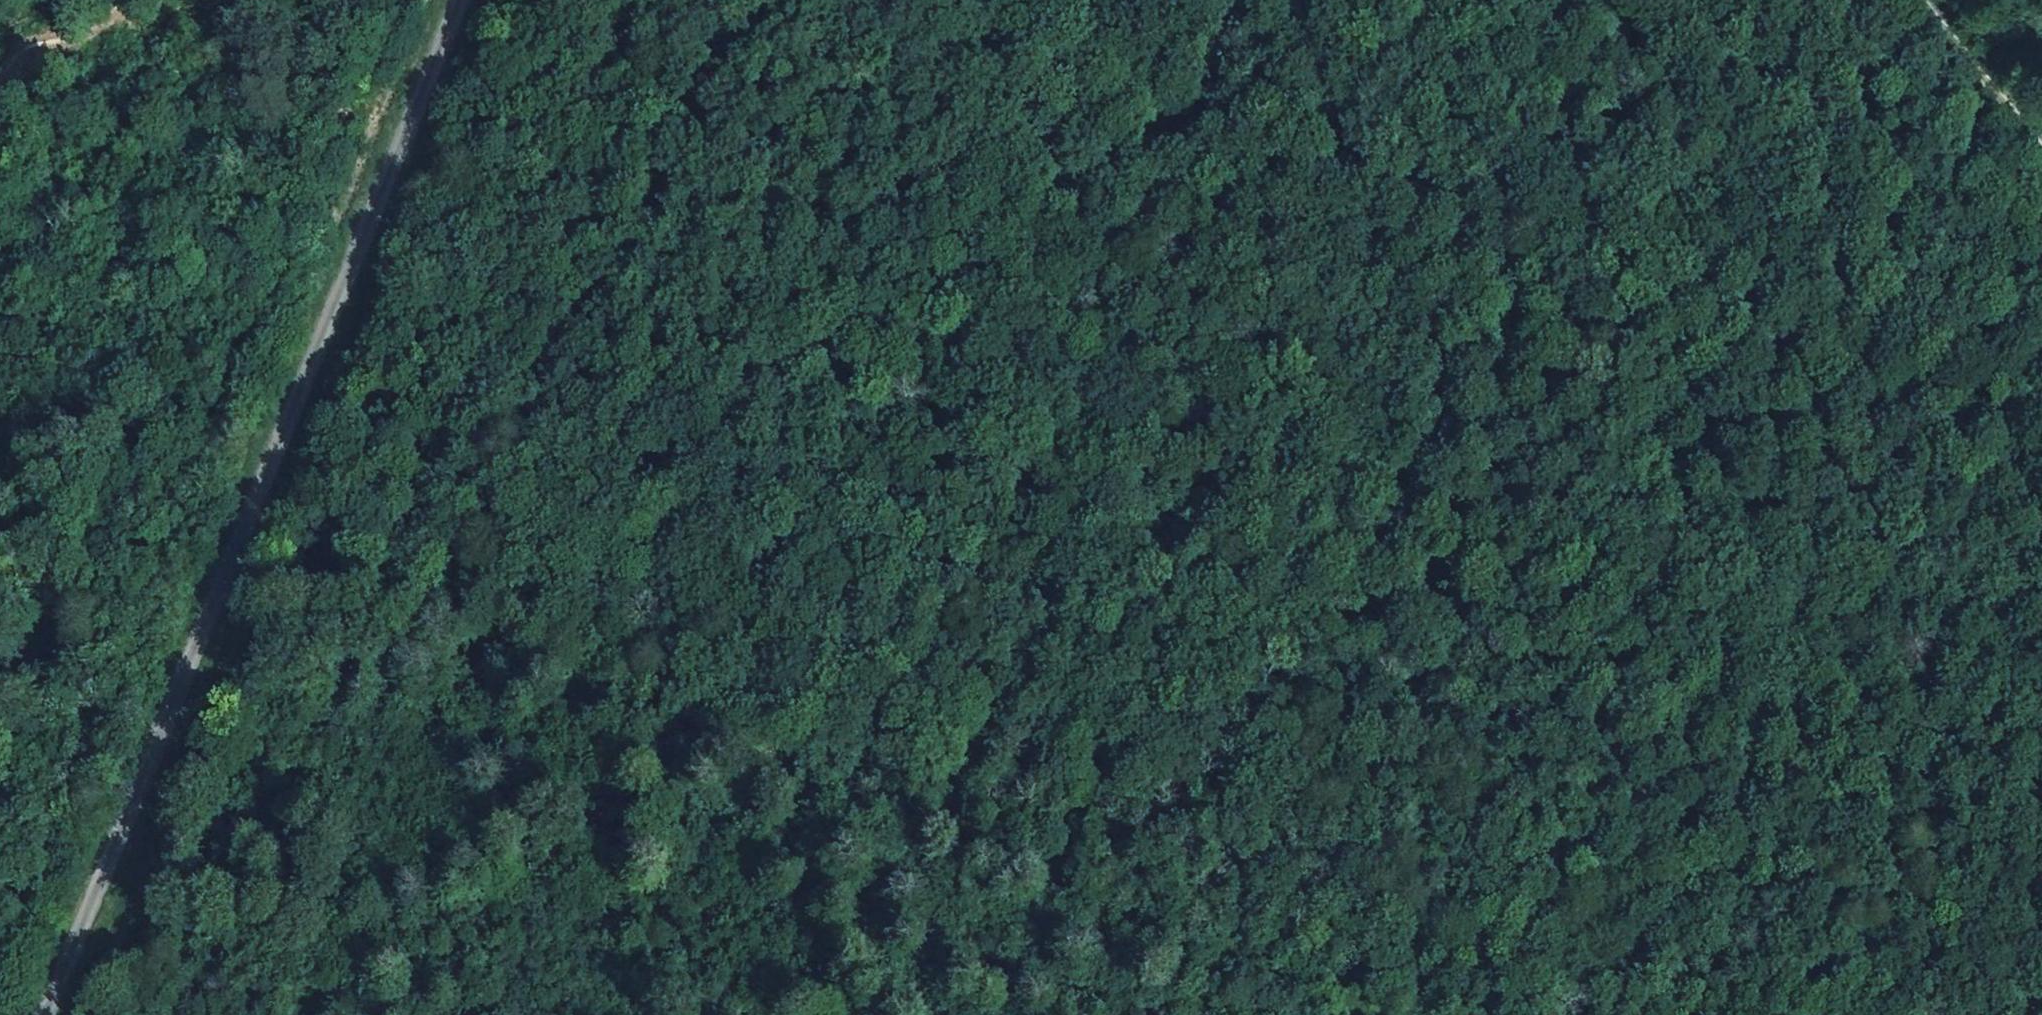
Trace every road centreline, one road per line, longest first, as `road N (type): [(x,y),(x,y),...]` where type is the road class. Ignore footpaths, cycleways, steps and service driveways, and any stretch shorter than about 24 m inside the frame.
road 1 (unclassified): [(463,0),(52,1014)]
road 2 (track): [(1919,0),(2041,154)]

